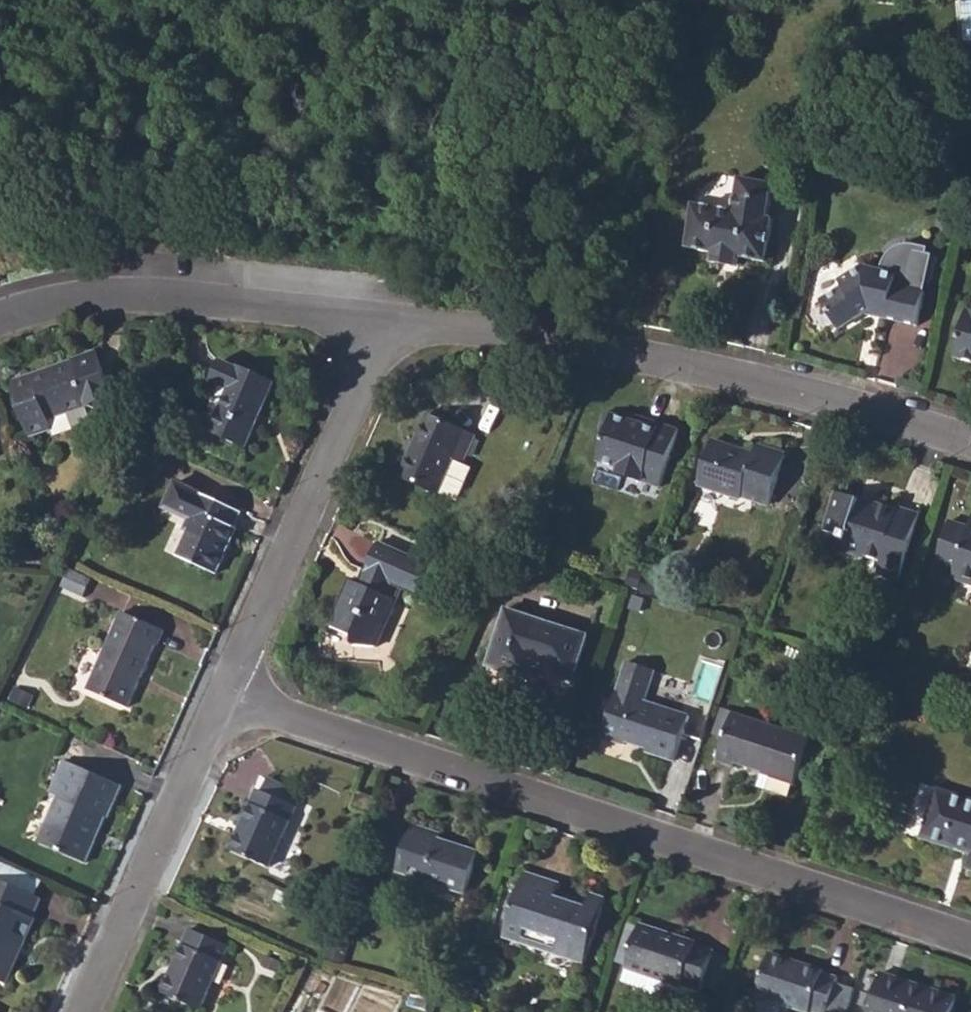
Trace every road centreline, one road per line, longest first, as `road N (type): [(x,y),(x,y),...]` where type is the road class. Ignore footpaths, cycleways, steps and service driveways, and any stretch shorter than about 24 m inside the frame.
road 1 (residential): [(226,692),(970,937)]
road 2 (residential): [(970,446),(690,369),(393,321)]
road 3 (residential): [(226,692),(393,321)]
road 4 (residential): [(393,321),(113,297),(0,321)]
road 5 (residential): [(85,1011),(226,692)]

